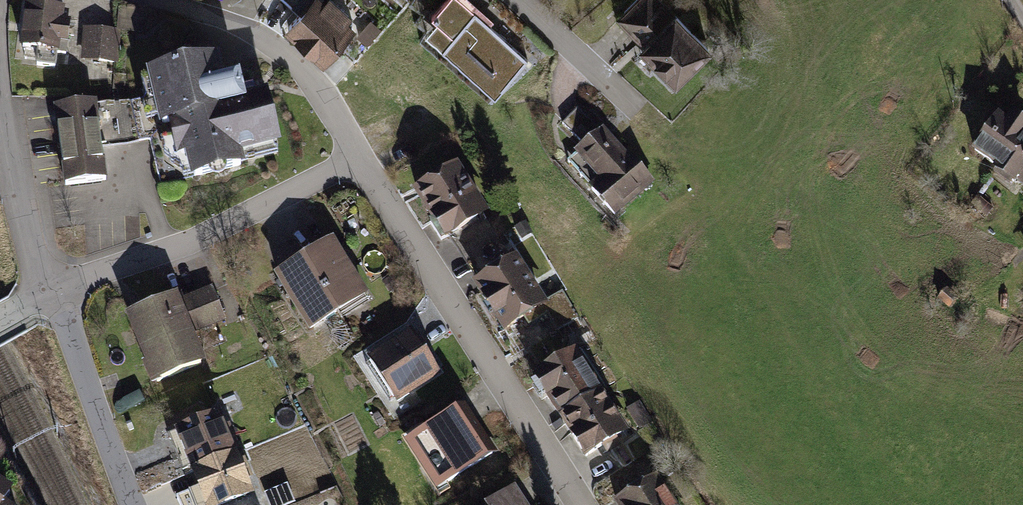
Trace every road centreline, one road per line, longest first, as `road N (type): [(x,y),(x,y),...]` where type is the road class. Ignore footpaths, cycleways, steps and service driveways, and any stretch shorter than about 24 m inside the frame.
road 1 (residential): [(360,162),(585,504)]
road 2 (residential): [(360,162),(189,240),(49,289)]
road 3 (residential): [(146,0),(239,27),(295,64),(360,162)]
road 4 (residential): [(129,504),(49,289)]
road 5 (residential): [(49,289),(29,250),(0,97)]
road 6 (residential): [(522,0),(632,106)]

